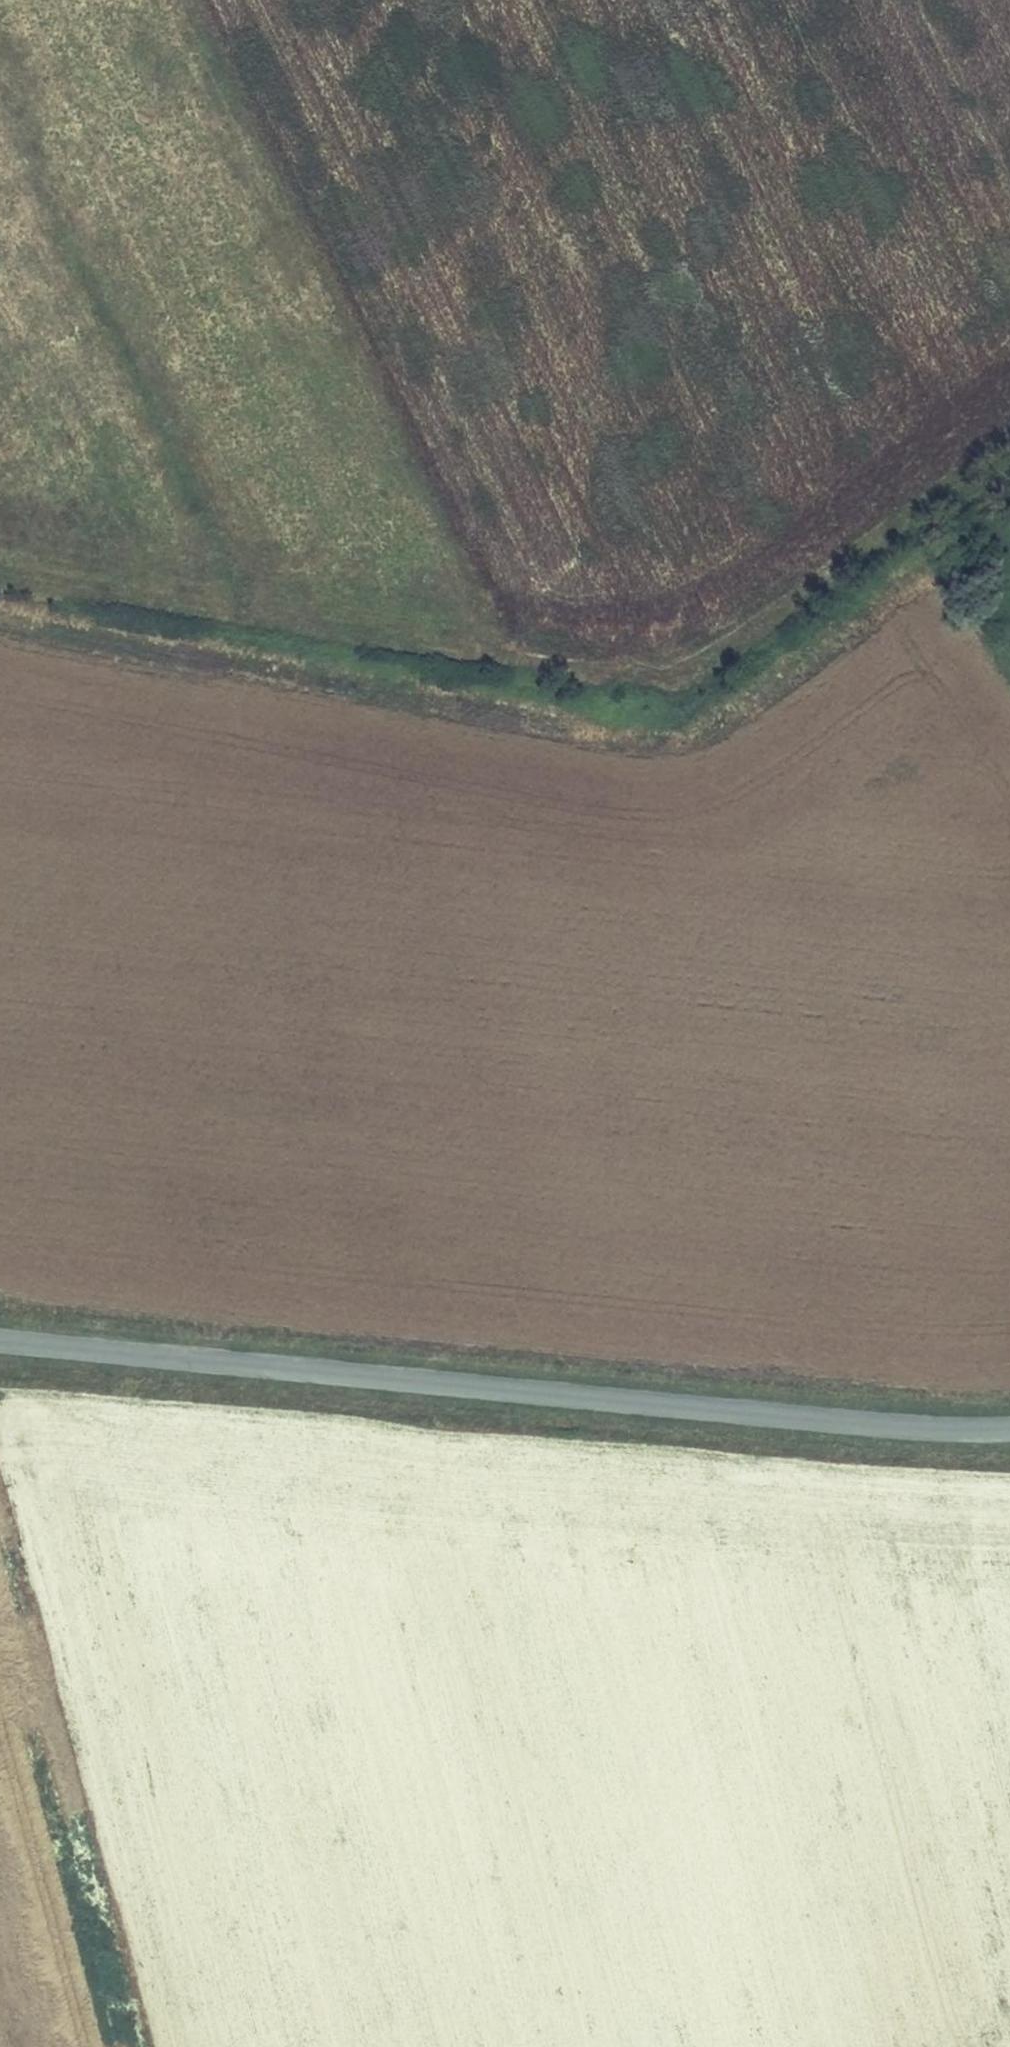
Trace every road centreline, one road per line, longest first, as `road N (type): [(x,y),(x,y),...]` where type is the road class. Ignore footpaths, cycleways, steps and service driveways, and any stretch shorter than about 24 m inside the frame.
road 1 (tertiary): [(0,1341),(944,1433),(1009,1428)]

